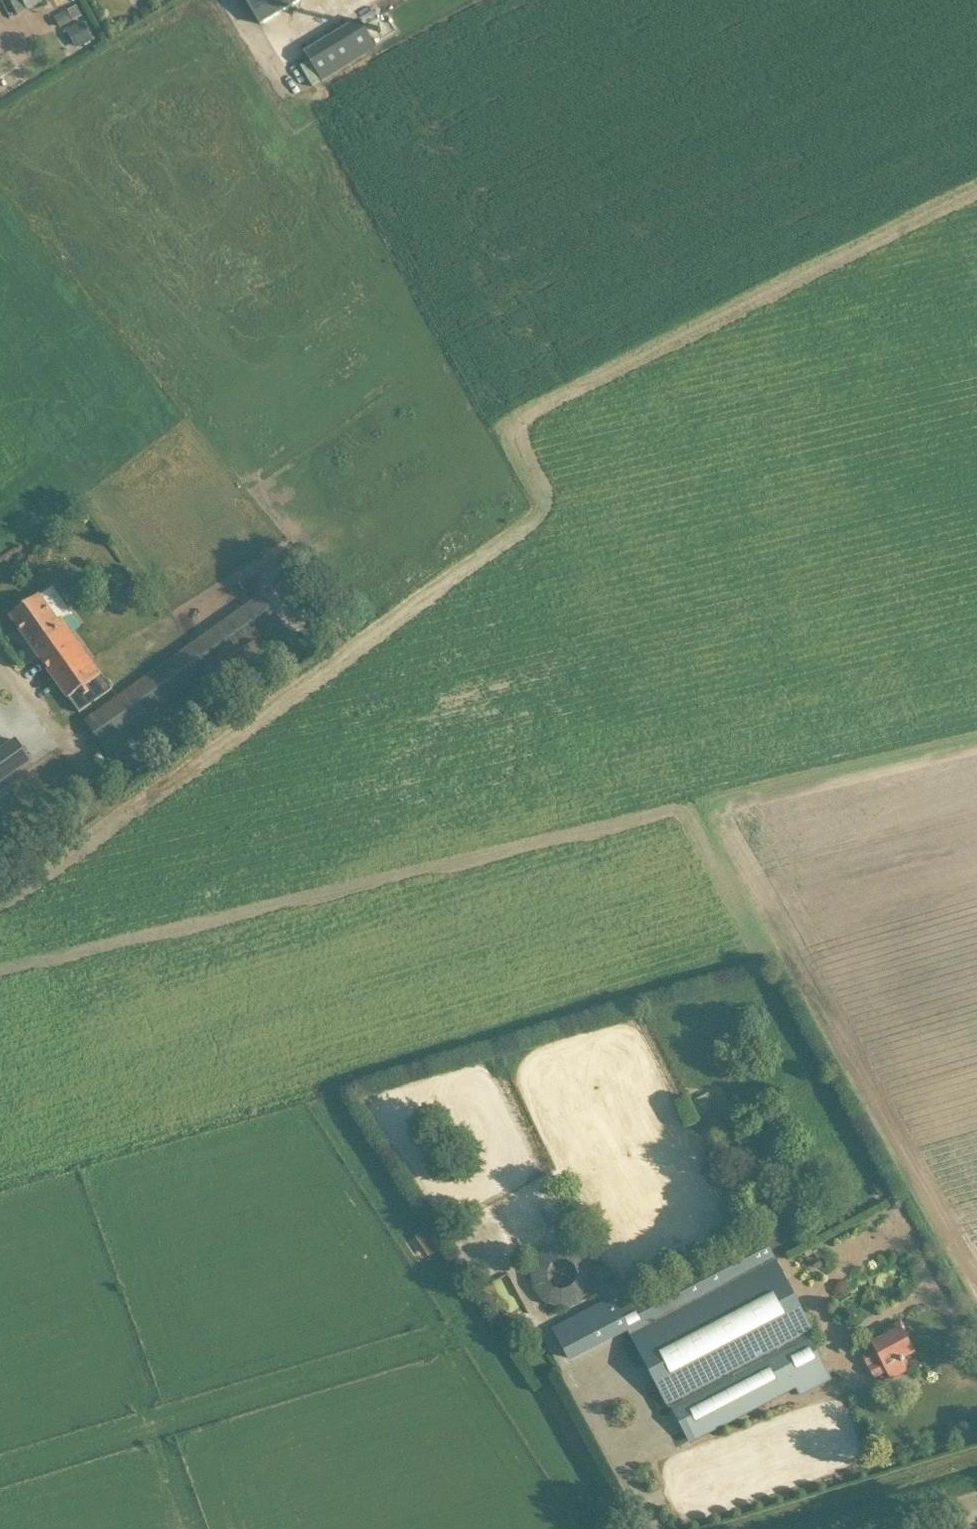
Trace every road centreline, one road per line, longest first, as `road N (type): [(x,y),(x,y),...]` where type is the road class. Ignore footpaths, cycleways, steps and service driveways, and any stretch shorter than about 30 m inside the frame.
road 1 (track): [(692,789),(976,724)]

